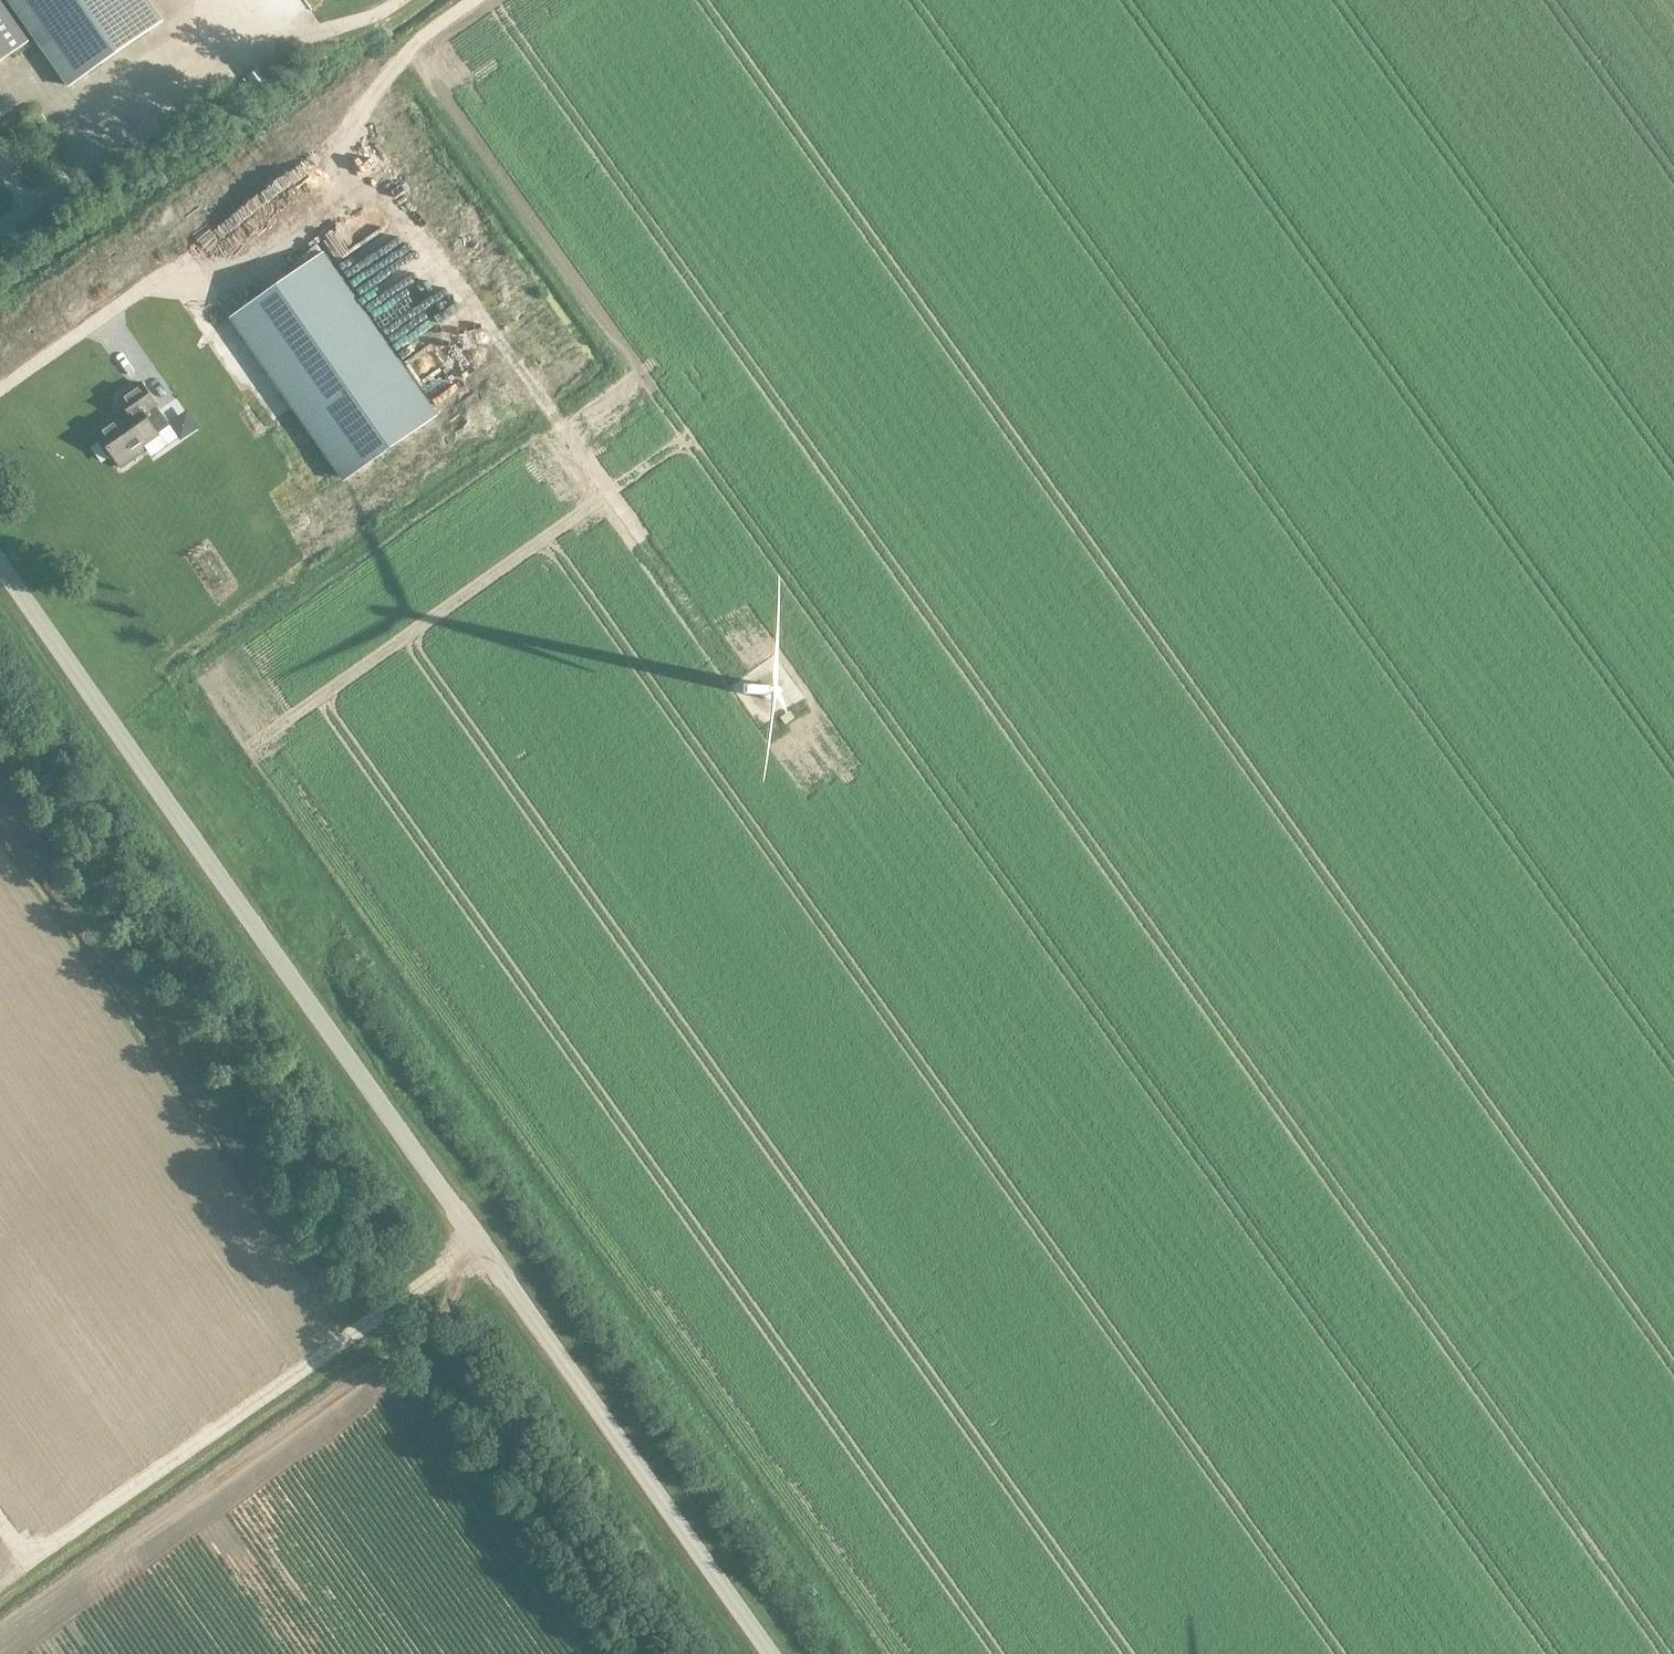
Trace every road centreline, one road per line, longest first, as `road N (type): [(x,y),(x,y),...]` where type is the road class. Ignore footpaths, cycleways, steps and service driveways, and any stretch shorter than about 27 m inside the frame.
road 1 (unclassified): [(771,1653),(0,568)]

